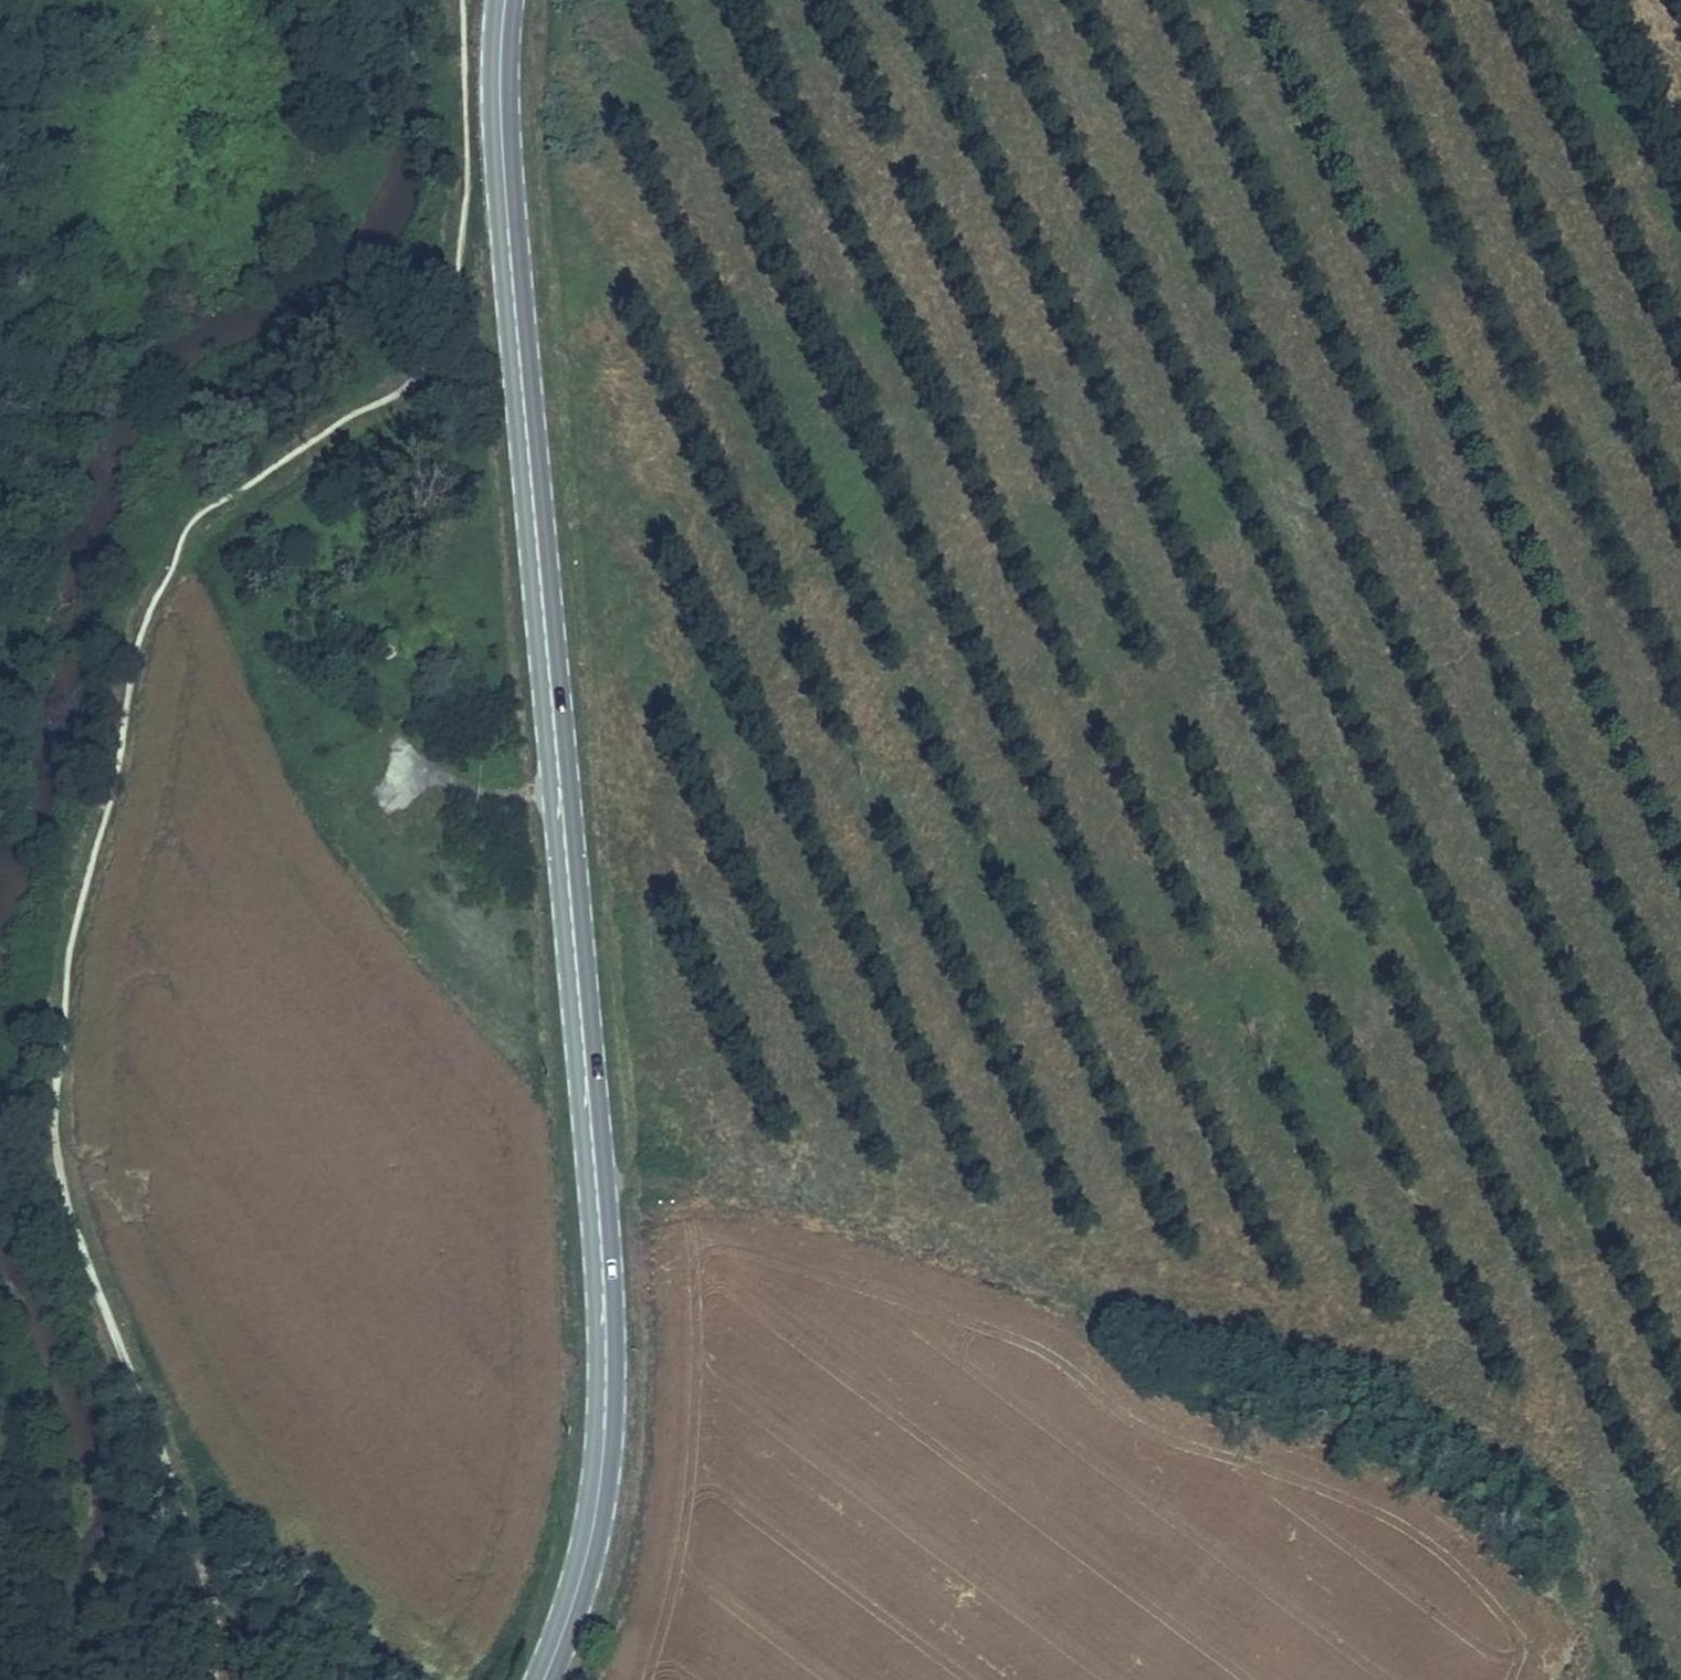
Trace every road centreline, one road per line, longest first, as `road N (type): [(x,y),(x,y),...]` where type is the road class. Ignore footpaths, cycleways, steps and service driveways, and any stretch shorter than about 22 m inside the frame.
road 1 (secondary): [(508,0),(503,61),(515,272),(605,1299),(600,1492),(587,1565),(546,1679)]

